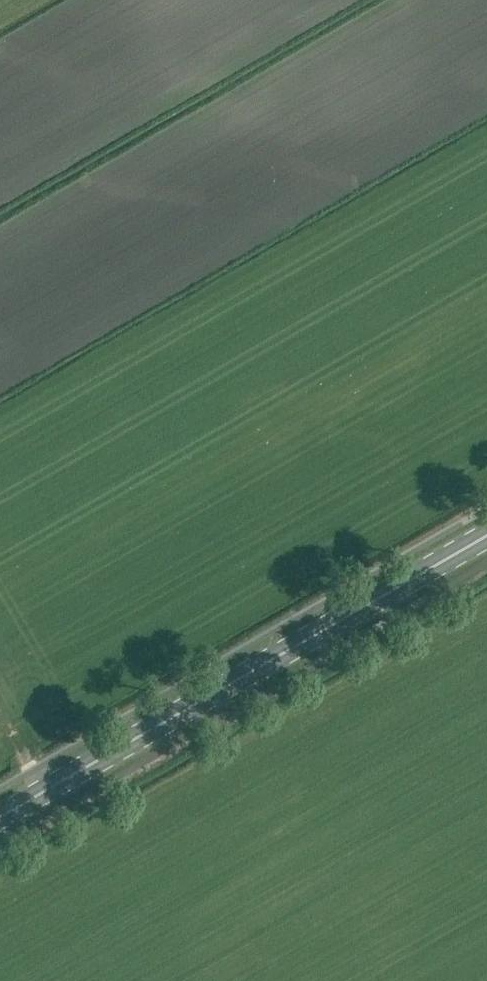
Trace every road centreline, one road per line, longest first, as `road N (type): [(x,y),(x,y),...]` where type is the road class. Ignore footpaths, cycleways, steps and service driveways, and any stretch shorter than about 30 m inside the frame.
road 1 (primary): [(0,816),(486,535)]

